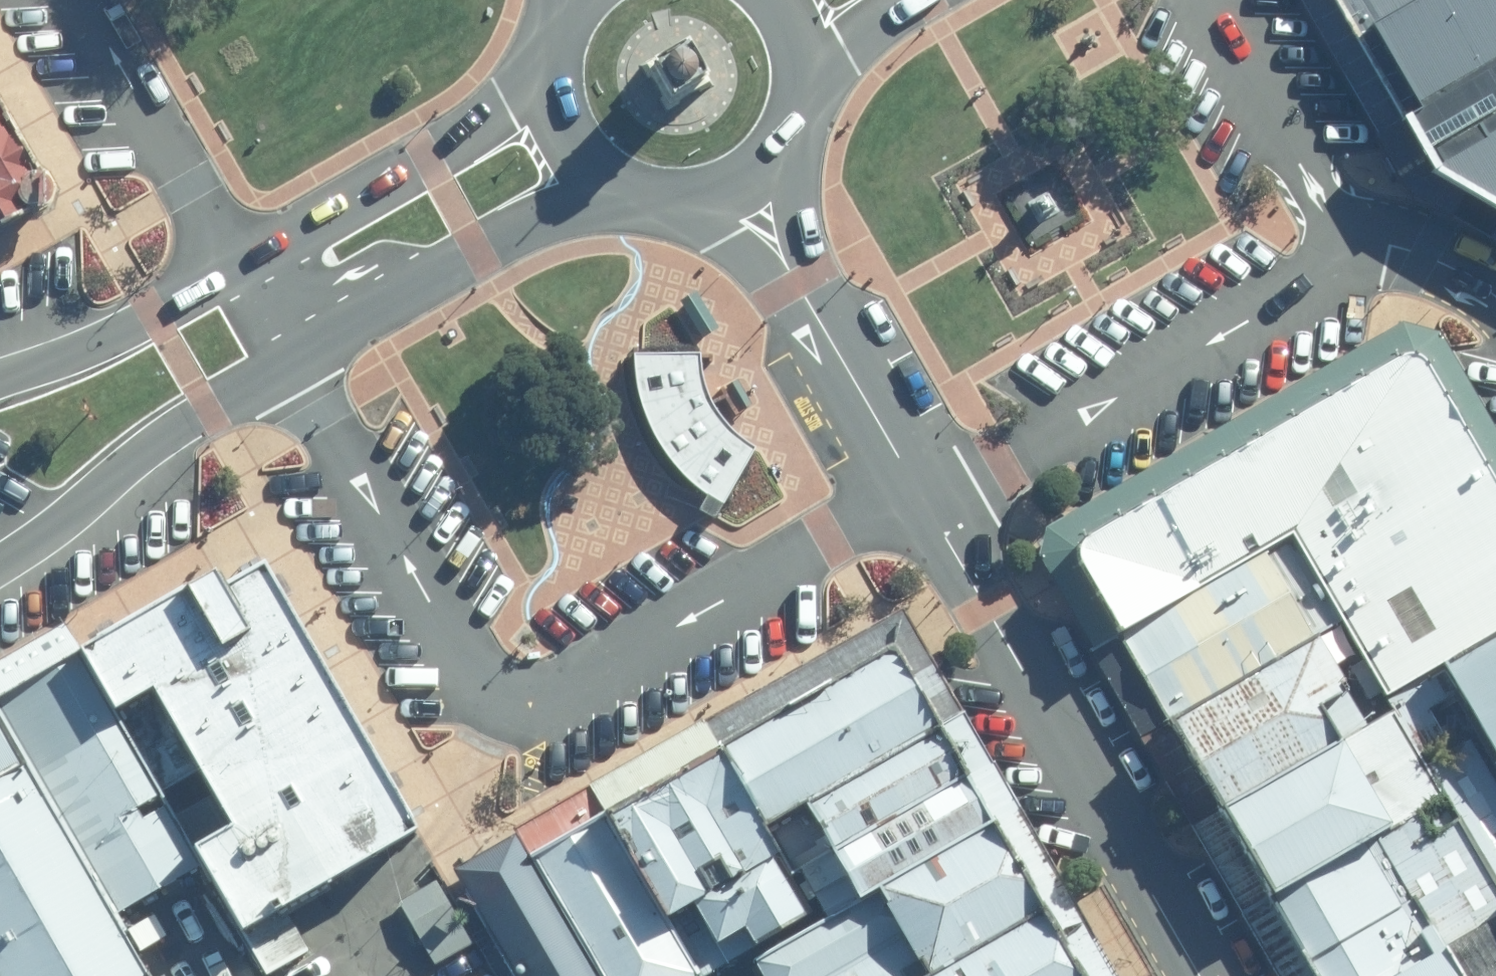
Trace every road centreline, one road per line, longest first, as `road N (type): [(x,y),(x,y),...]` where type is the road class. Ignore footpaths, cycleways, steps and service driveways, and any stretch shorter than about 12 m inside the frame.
road 1 (residential): [(923,497),(570,693),(532,706),(497,701),(469,675),(296,363)]
road 2 (tertiary): [(1199,975),(923,497)]
road 3 (residential): [(1358,257),(971,478),(923,497)]
road 4 (tertiary): [(657,201),(568,205),(296,363)]
road 5 (tertiary): [(238,266),(510,109),(559,48)]
road 6 (tertiary): [(923,497),(743,182)]
road 7 (tertiary): [(296,363),(136,457),(44,542),(0,567)]
road 8 (residential): [(238,266),(86,0)]
road 9 (residential): [(1211,0),(1358,257)]
road 10 (tertiary): [(0,382),(106,341),(238,266)]
road 11 (tertiary): [(657,201),(609,183),(573,146),(556,99),(559,48)]
road 12 (tertiary): [(920,0),(843,45),(792,116)]
road 13 (unclassified): [(1358,257),(1388,246),(1474,275),(1495,293)]
road 14 (tertiary): [(764,0),(795,63),(792,116)]

